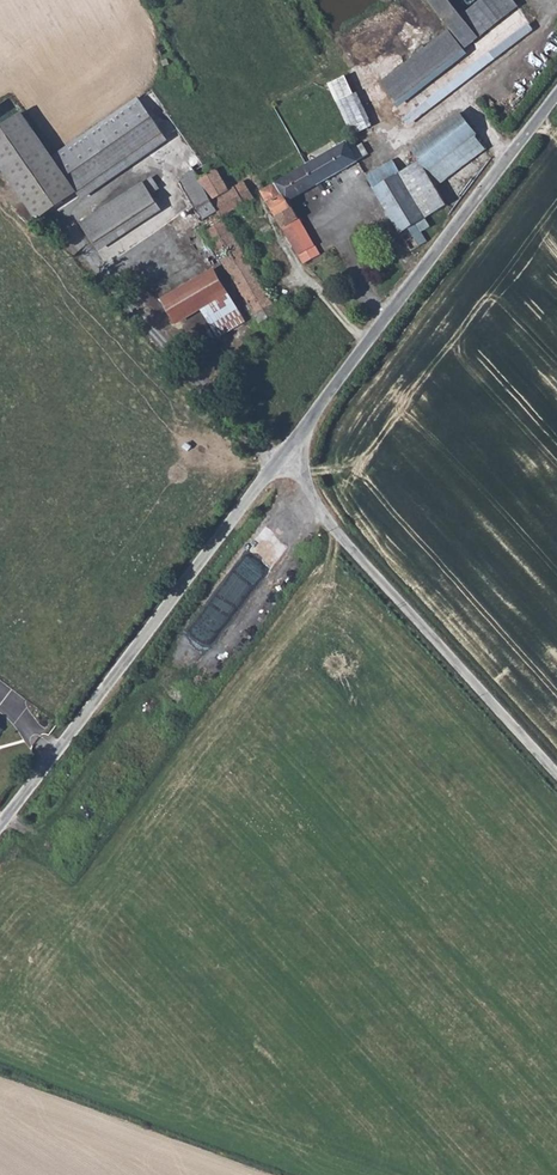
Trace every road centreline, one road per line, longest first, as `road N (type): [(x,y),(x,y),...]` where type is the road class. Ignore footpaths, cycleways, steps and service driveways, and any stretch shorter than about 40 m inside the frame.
road 1 (unclassified): [(285,453),(0,823)]
road 2 (unclassified): [(556,96),(285,453)]
road 3 (unclassified): [(285,453),(339,533),(556,774)]

